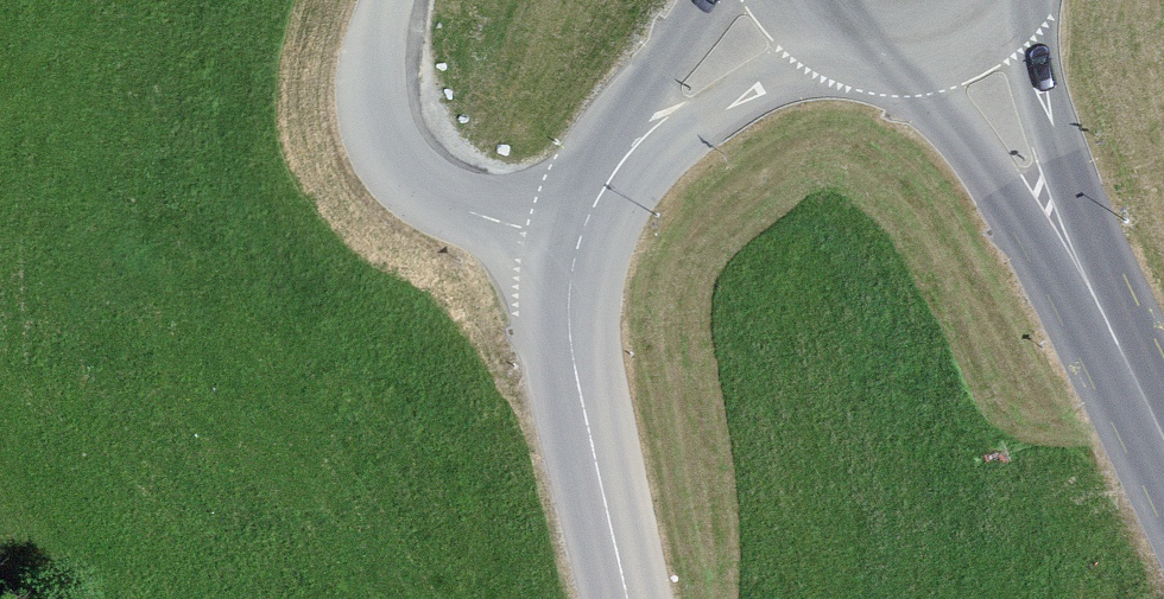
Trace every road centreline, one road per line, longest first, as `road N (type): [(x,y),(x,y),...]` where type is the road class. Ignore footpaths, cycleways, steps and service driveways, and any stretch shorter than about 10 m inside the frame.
road 1 (unclassified): [(580,245),(466,209),(404,162),(374,105),(370,73),(385,0)]
road 2 (tertiary): [(580,245),(569,296),(575,354),(631,598)]
road 3 (tertiary): [(805,0),(681,90),(600,189),(580,245)]
road 4 (secondary): [(1163,438),(1047,202)]
road 5 (secondary): [(905,44),(1047,202)]
road 6 (secondary): [(1047,202),(1020,0)]

